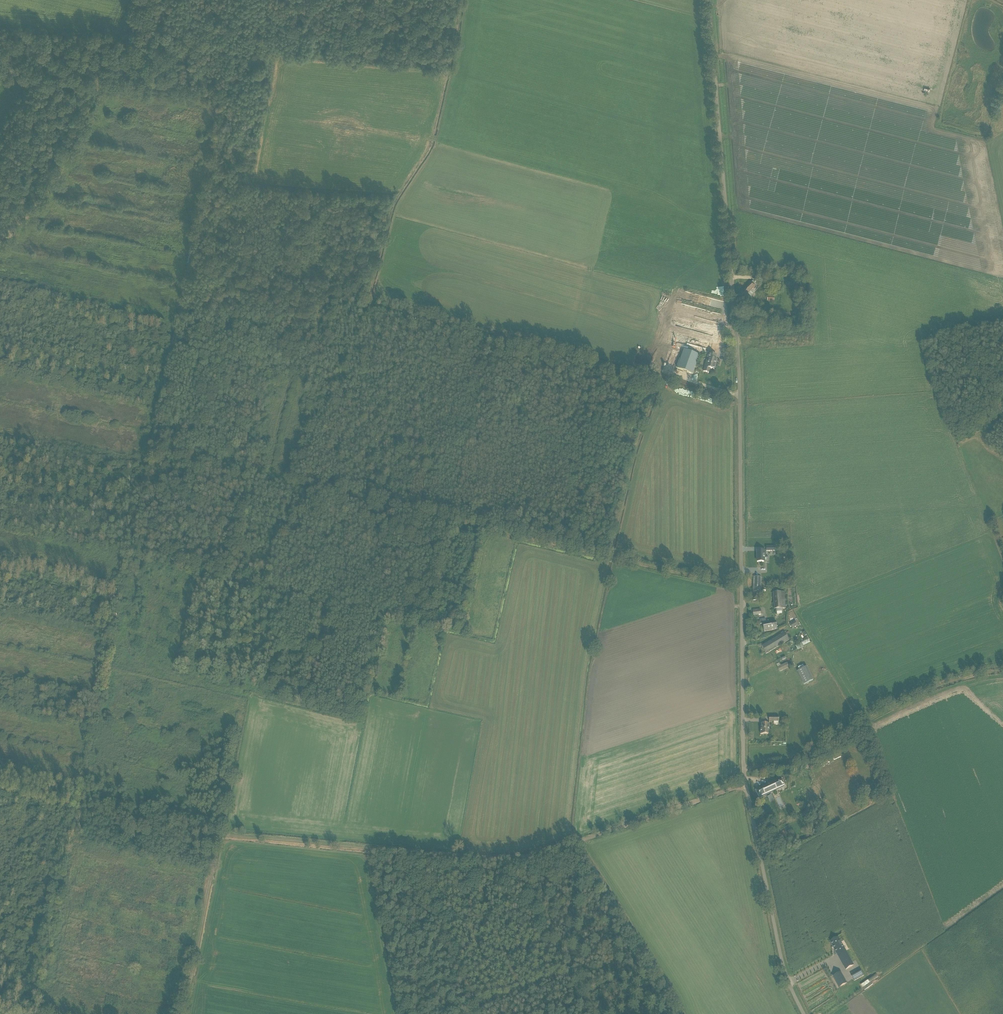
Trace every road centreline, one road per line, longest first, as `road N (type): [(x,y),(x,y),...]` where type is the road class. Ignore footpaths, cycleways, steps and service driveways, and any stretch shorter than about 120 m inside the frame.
road 1 (unclassified): [(804,1013),(783,968),(744,768),(737,342),(707,0)]
road 2 (track): [(741,586),(288,484)]
road 3 (track): [(406,851),(219,836),(184,1013)]
road 4 (track): [(745,784),(516,858),(406,851)]
road 5 (track): [(744,768),(786,765),(898,704),(1002,670)]
road 6 (track): [(101,83),(37,204),(0,234)]
road 7 (track): [(101,83),(223,98)]

